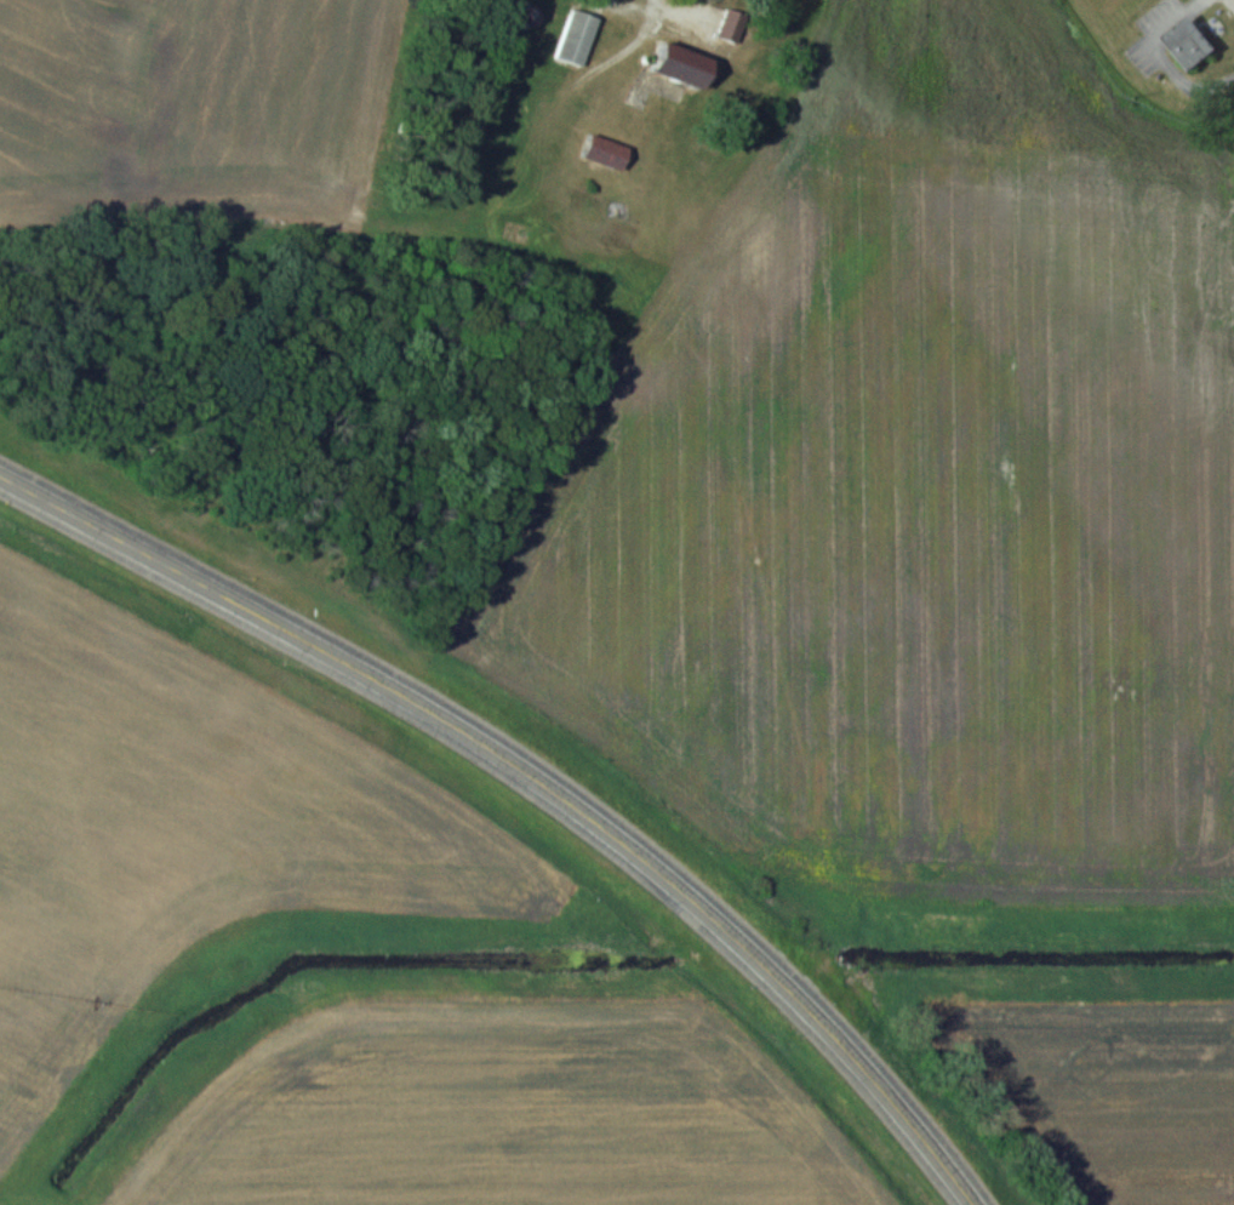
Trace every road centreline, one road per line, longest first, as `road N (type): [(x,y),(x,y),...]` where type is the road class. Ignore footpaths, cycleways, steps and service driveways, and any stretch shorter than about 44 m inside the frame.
road 1 (primary): [(968,1204),(857,1068),(709,918),(529,773),(0,480)]

